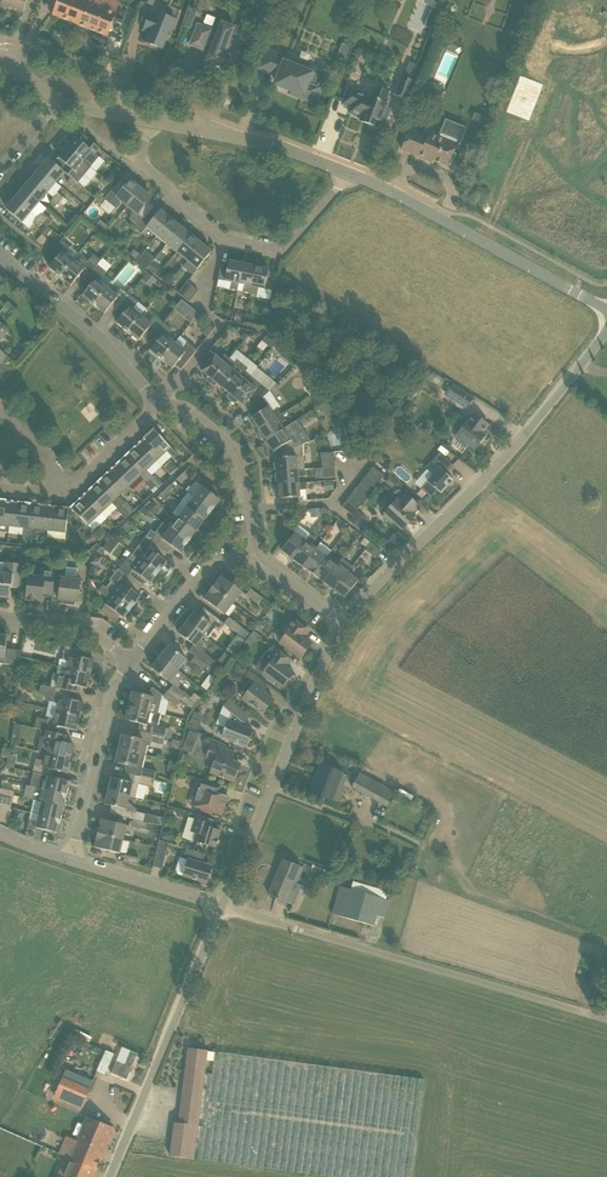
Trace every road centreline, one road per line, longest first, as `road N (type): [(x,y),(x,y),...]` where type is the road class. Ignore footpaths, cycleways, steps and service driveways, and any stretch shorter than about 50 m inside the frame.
road 1 (unclassified): [(606,1019),(222,907)]
road 2 (unclassified): [(344,624),(505,460),(606,331)]
road 3 (residential): [(346,174),(284,252),(226,239),(140,162),(149,122)]
road 4 (unclassified): [(222,907),(344,624)]
road 5 (unclassified): [(606,310),(346,174)]
road 6 (unclassified): [(110,1176),(222,907)]
road 7 (residential): [(160,406),(102,339),(0,255)]
road 8 (residential): [(73,861),(113,688),(132,662)]
road 9 (residential): [(346,174),(273,145),(149,122)]
road 10 (residential): [(256,556),(240,457),(189,412),(160,406)]
road 11 (residential): [(132,662),(207,566),(256,556)]
road 12 (residential): [(222,907),(73,861)]
road 13 (residential): [(132,662),(85,626),(0,616)]

